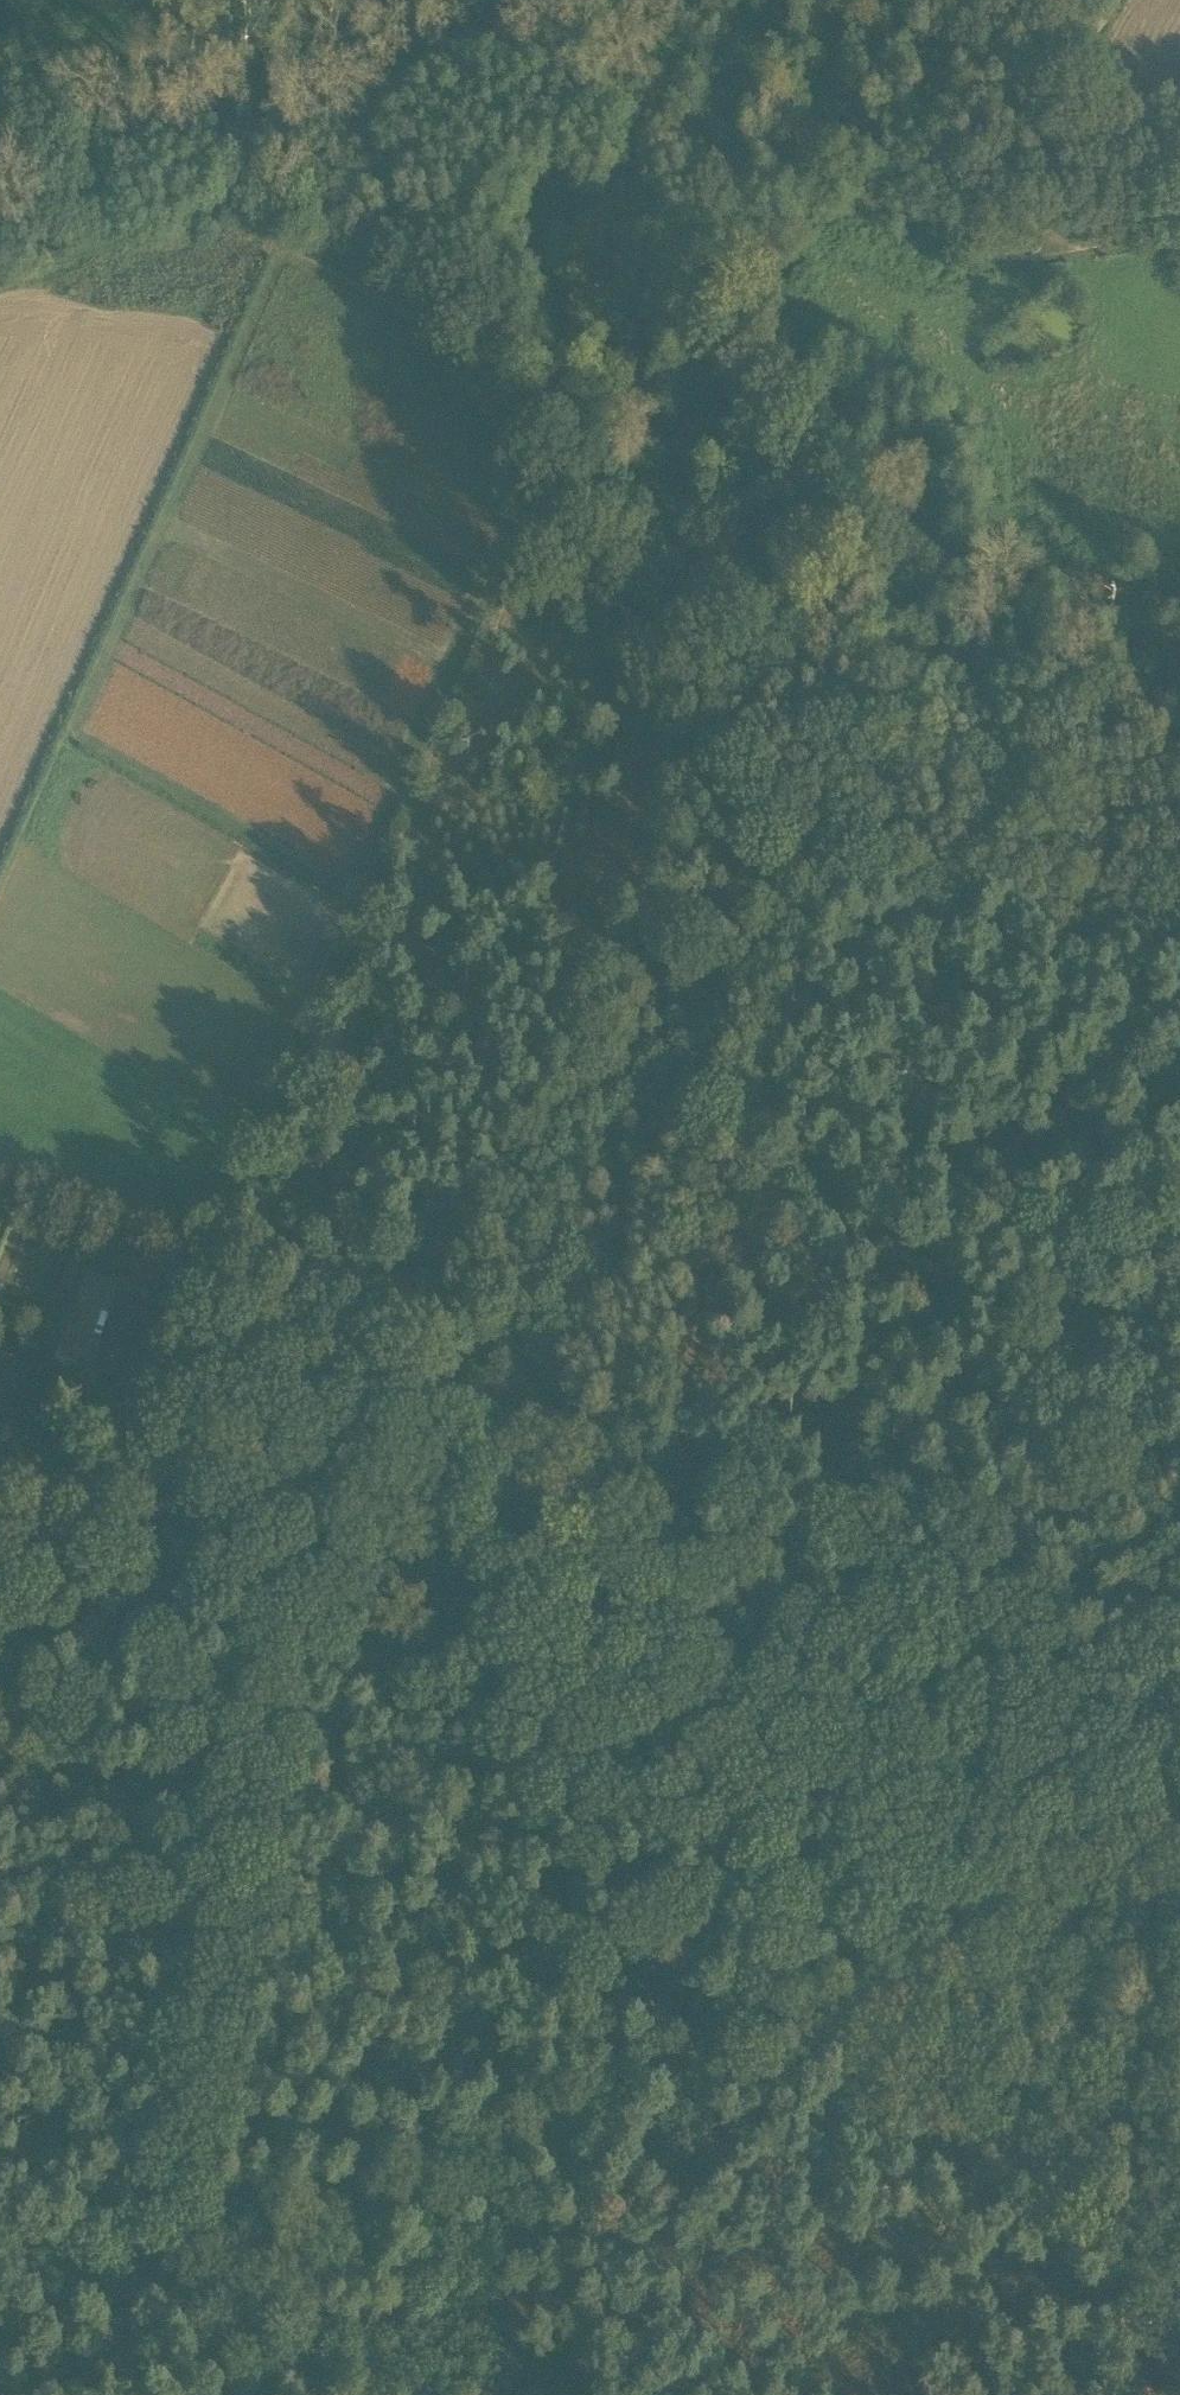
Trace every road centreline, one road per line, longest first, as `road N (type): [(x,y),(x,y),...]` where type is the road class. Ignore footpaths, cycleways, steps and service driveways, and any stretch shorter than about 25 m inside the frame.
road 1 (track): [(87,2394),(555,2169),(877,2034)]
road 2 (track): [(620,1516),(574,1508),(88,1532),(0,1527)]
road 3 (track): [(877,2034),(838,1993),(796,1915),(673,1593),(643,1537),(620,1516)]
road 4 (track): [(620,1516),(216,1292)]
road 5 (track): [(1179,1186),(863,1212),(768,1241)]
road 6 (track): [(1179,2286),(877,2034)]
road 7 (track): [(877,2034),(1179,1893)]
road 8 (track): [(768,1241),(743,1331),(699,1433),(648,1494),(641,1520),(620,1516)]
road 9 (track): [(1114,0),(1065,81),(1052,125),(1051,254)]
road 10 (unclassified): [(216,1292),(0,1168)]

